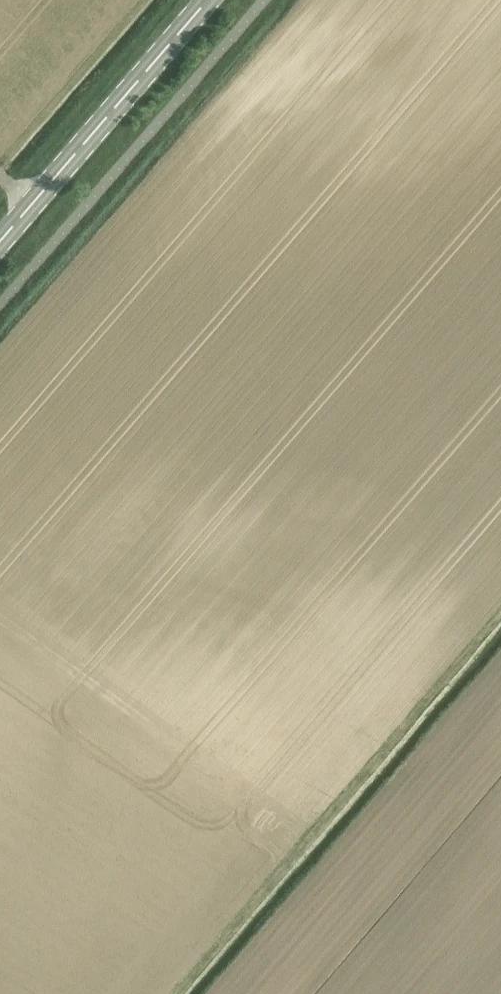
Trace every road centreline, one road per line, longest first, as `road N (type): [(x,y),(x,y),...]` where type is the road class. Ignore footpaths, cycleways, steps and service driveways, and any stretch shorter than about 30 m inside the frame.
road 1 (tertiary): [(0,241),(206,0)]

